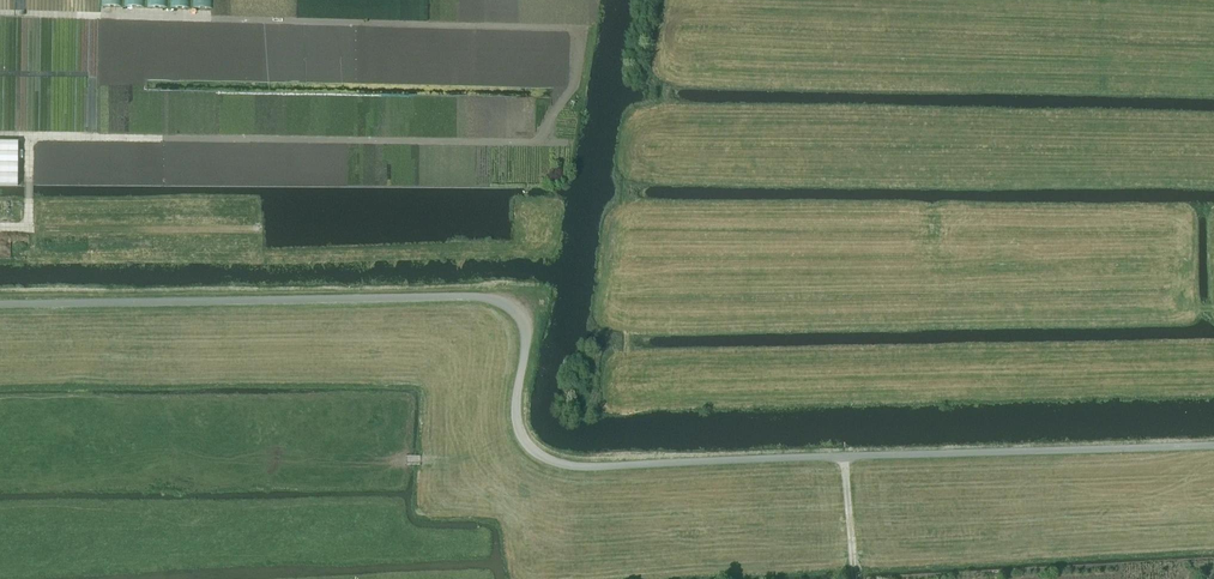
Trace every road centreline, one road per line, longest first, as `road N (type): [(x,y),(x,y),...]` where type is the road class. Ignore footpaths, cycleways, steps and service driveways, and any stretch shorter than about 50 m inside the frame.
road 1 (unclassified): [(1213,445),(564,465),(530,450),(515,427),(526,339),(513,310),(497,302),(0,305)]

